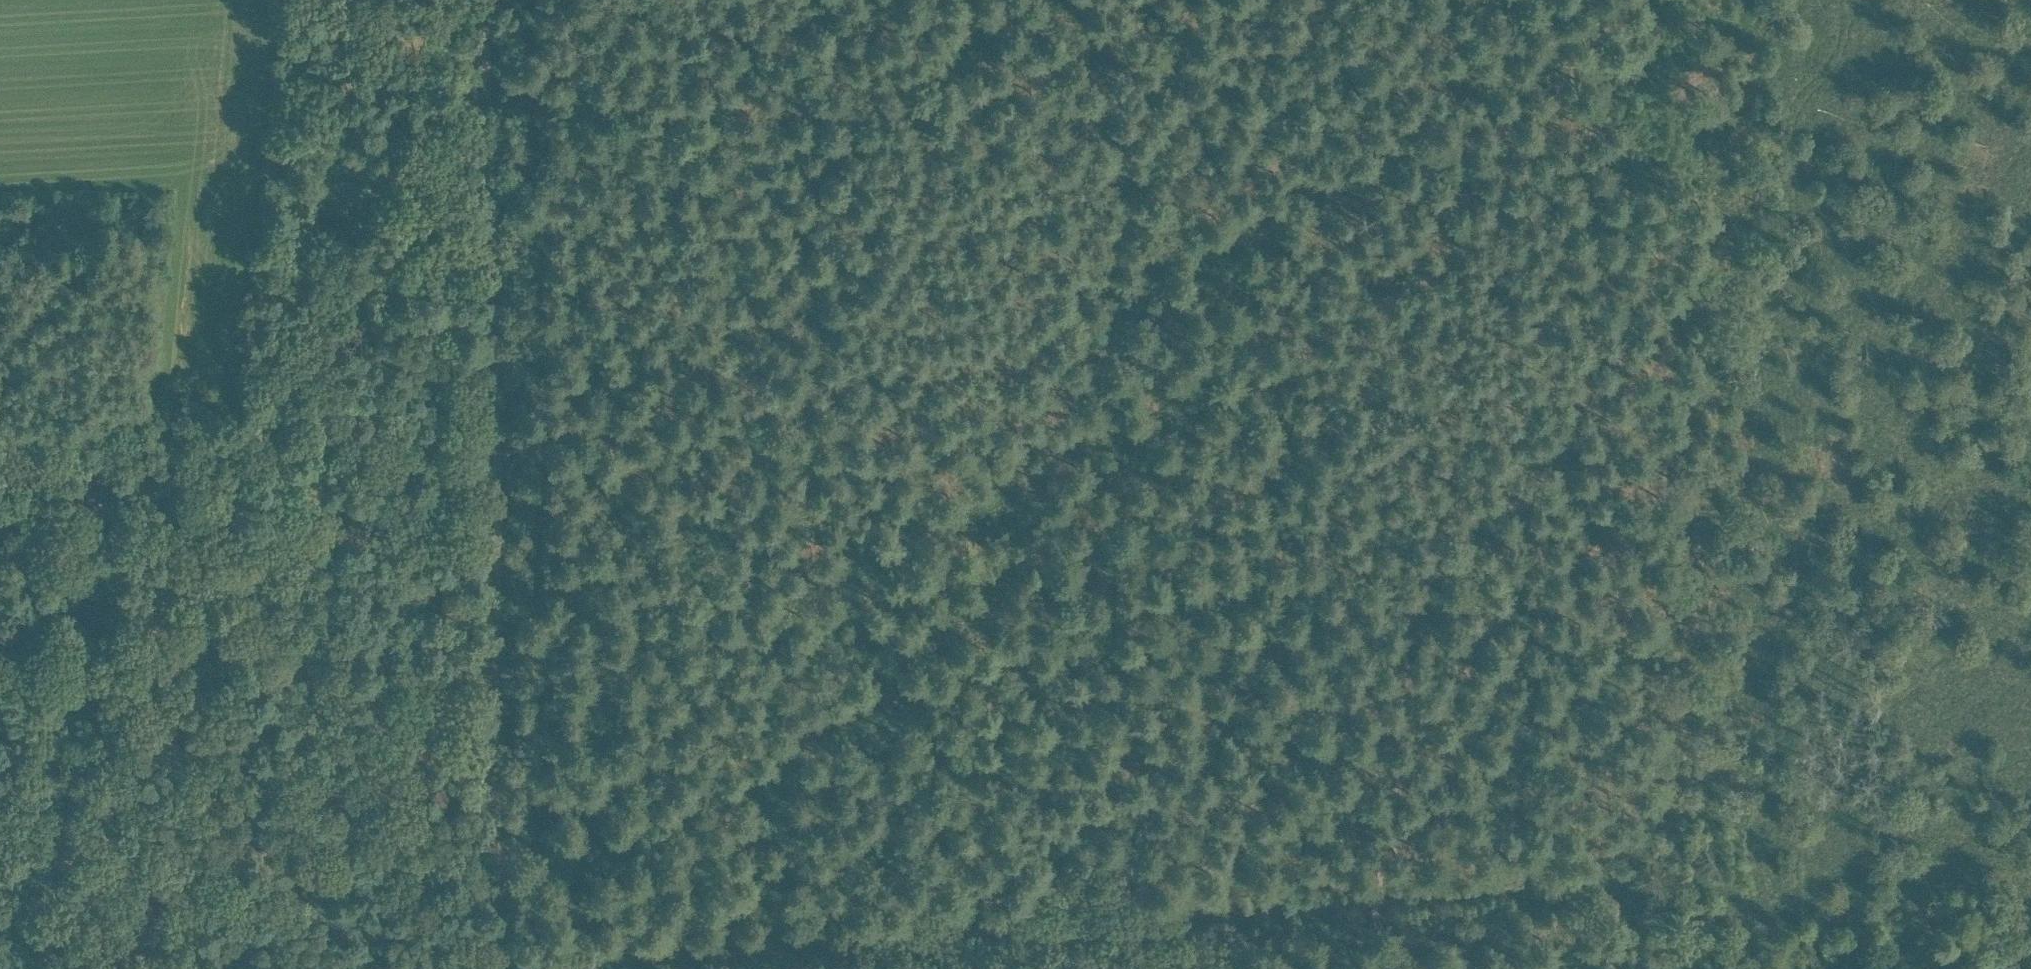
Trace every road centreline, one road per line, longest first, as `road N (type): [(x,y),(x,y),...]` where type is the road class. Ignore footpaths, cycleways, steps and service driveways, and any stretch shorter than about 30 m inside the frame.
road 1 (track): [(487,0),(496,968)]

